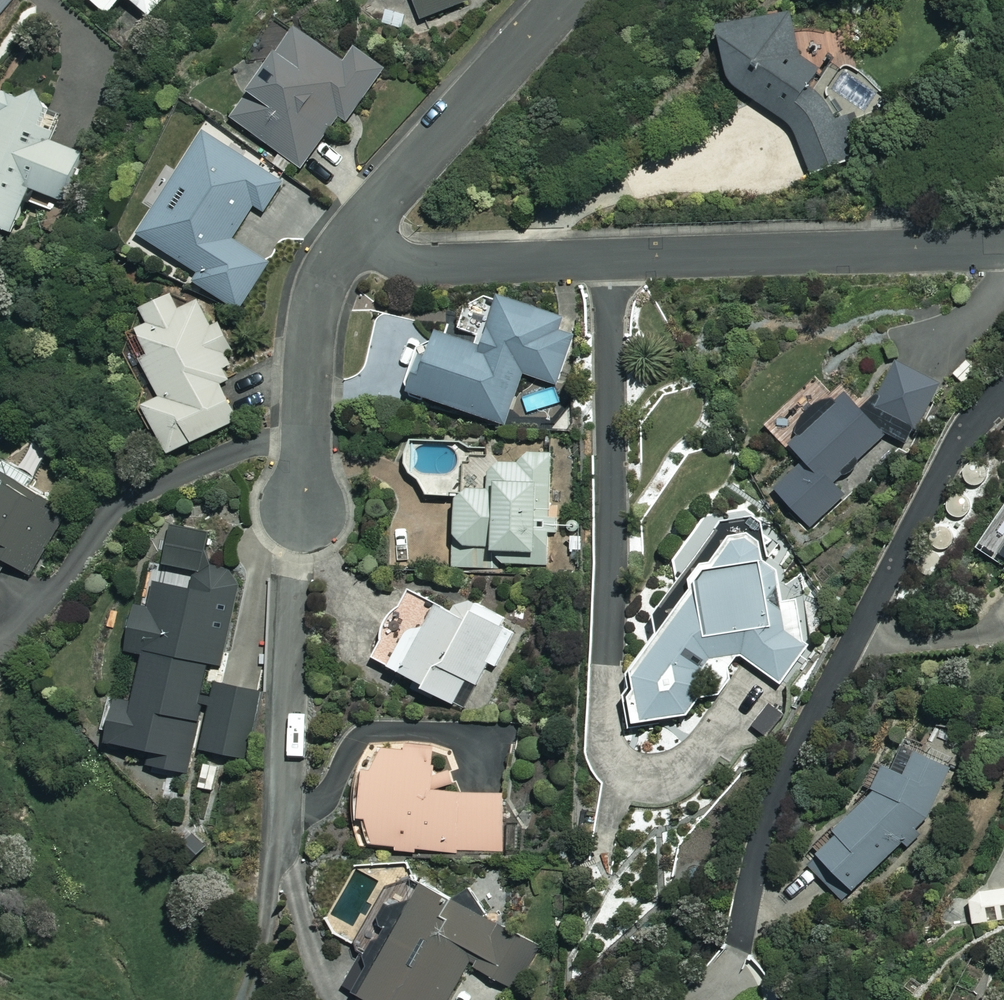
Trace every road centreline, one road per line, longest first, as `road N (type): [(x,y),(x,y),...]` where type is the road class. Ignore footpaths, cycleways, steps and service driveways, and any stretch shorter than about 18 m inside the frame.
road 1 (residential): [(1003,248),(419,267),(346,239)]
road 2 (residential): [(1003,397),(952,452),(791,753),(735,948)]
road 3 (residential): [(565,0),(346,239)]
road 4 (residential): [(346,239),(313,311),(301,503)]

